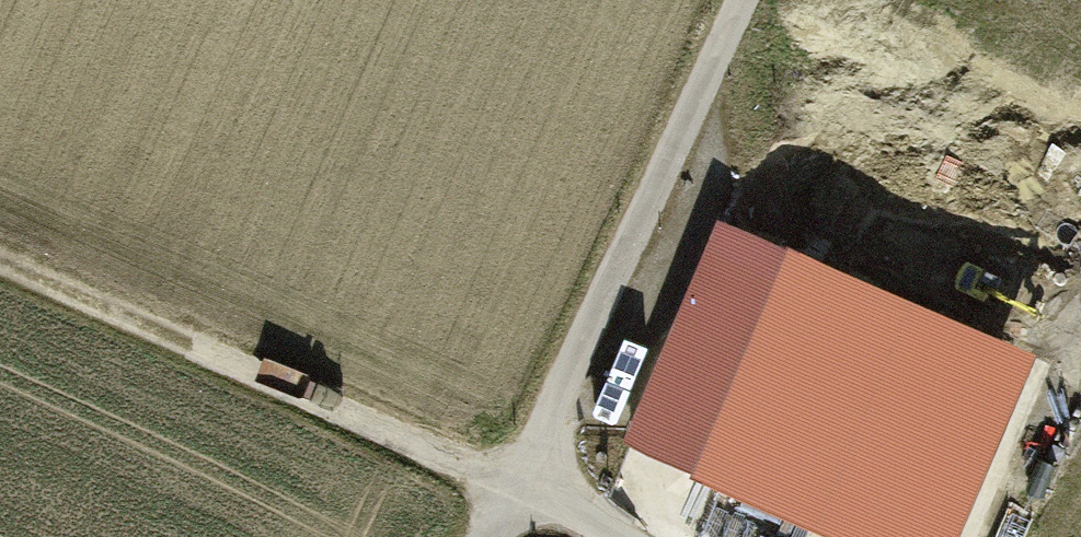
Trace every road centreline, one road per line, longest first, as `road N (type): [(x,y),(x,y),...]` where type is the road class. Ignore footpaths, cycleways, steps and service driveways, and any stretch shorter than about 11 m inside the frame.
road 1 (track): [(0,259),(411,442),(524,479),(627,536)]
road 2 (track): [(745,0),(490,536)]

